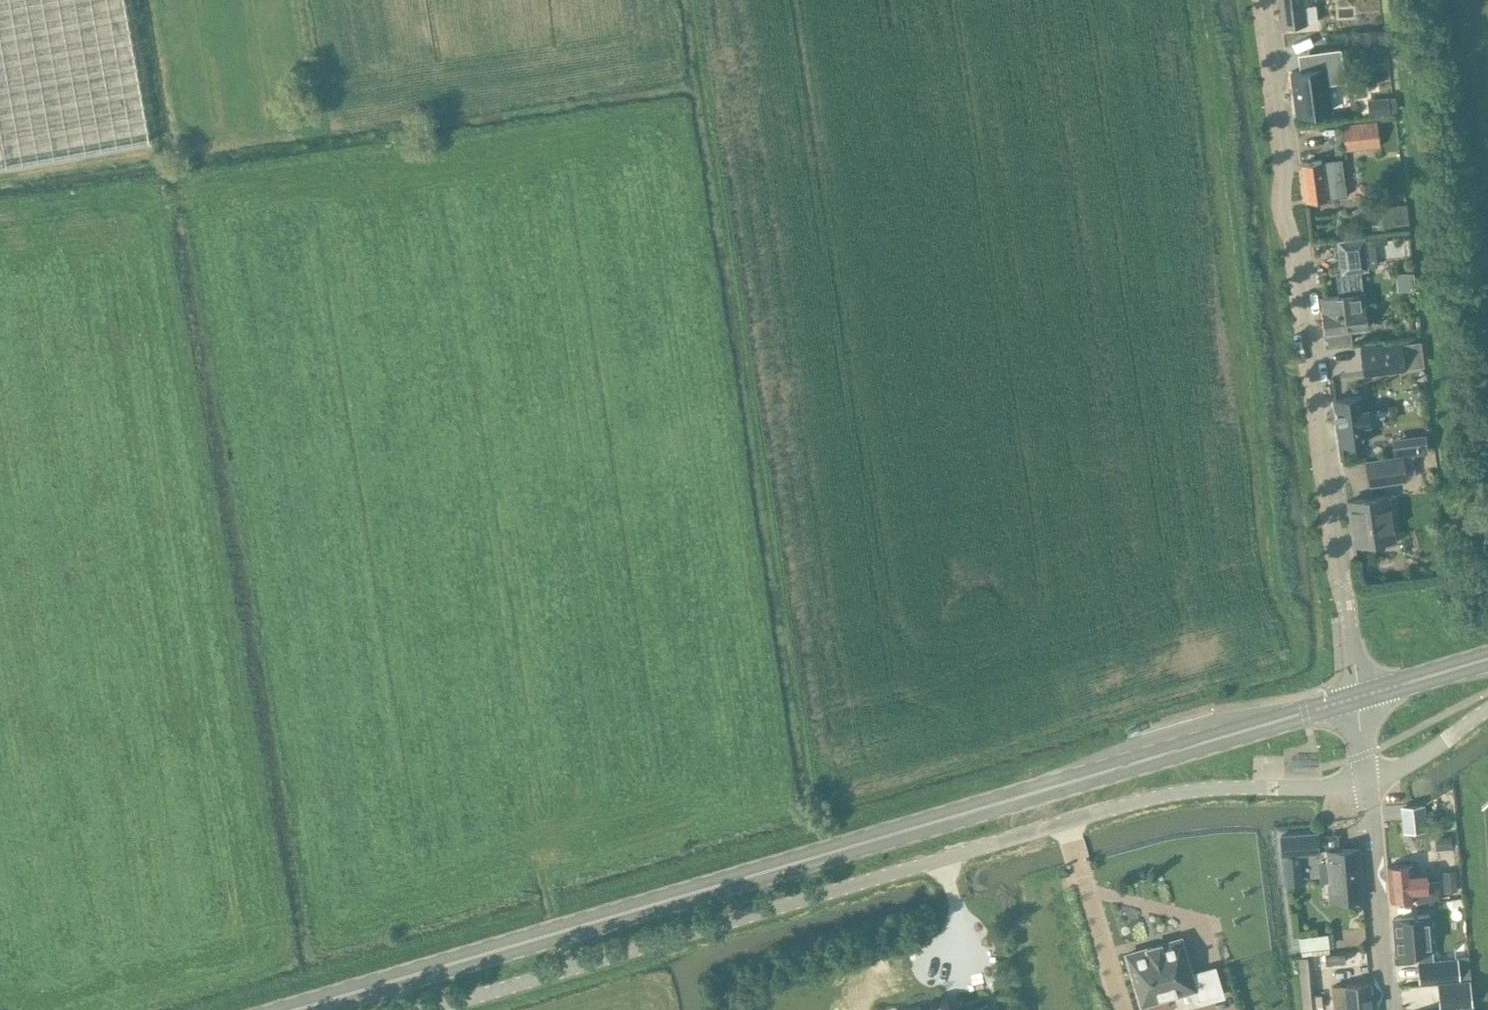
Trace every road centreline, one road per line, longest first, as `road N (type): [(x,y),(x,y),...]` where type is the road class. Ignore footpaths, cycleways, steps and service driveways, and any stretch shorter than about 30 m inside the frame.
road 1 (secondary): [(1359,697),(298,1009)]
road 2 (unclassified): [(428,1009),(1147,799),(1203,788),(1367,783)]
road 3 (residential): [(1359,697),(1263,0)]
road 4 (unclassified): [(1387,1009),(1367,783)]
road 5 (unclassified): [(1367,783),(1487,710)]
road 6 (secondary): [(1487,658),(1359,697)]

